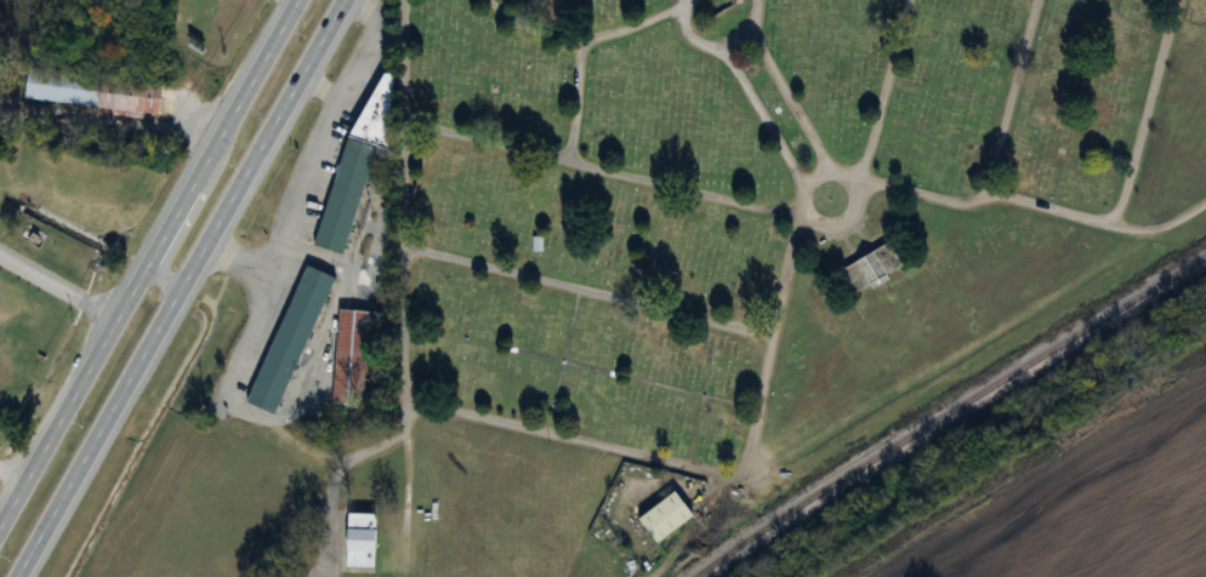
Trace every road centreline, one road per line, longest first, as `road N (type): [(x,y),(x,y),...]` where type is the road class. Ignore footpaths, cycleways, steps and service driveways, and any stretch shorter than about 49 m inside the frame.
road 1 (primary): [(17,576),(343,0)]
road 2 (primary): [(298,0),(0,526)]

